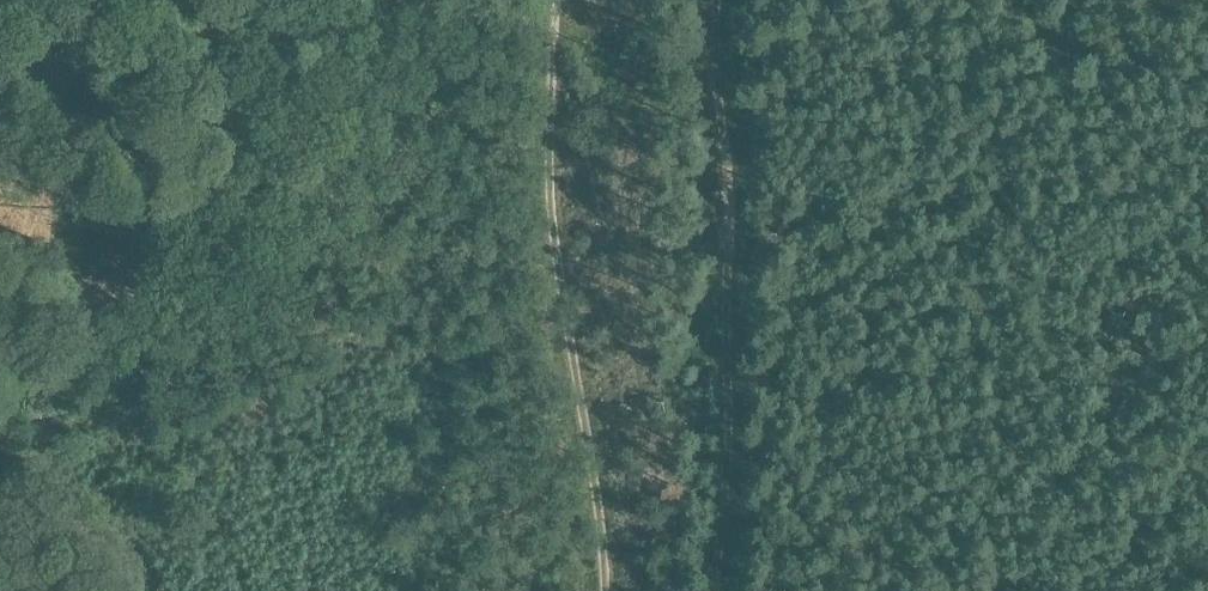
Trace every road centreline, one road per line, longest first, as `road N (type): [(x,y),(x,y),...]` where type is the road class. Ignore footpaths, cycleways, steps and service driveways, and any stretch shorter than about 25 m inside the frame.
road 1 (track): [(591,590),(547,159),(543,0)]
road 2 (track): [(733,0),(709,590)]

